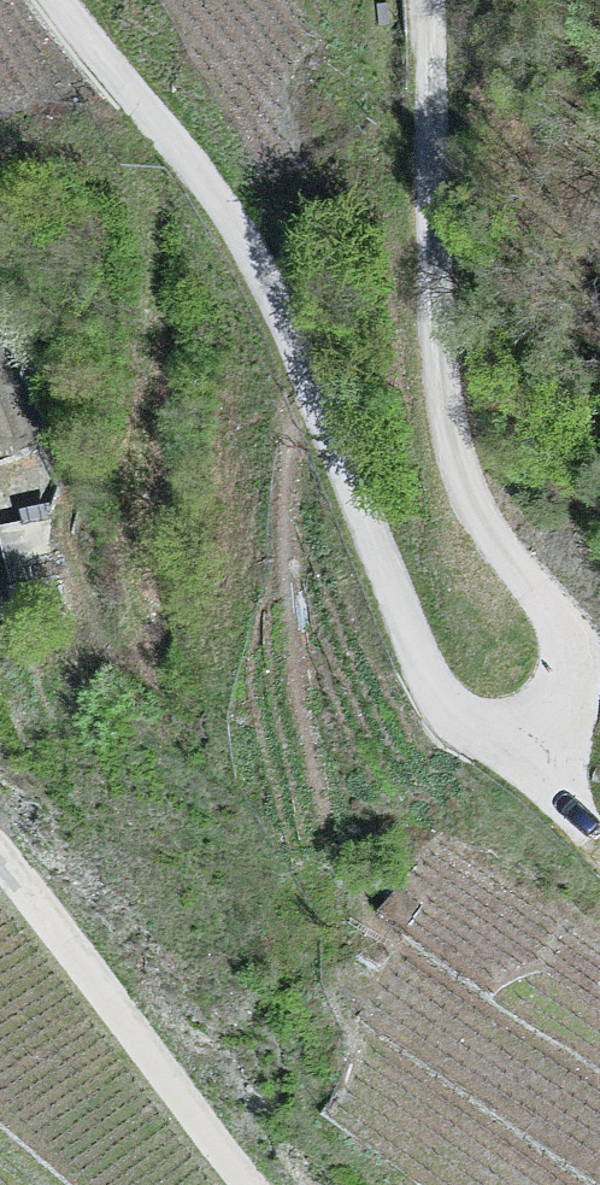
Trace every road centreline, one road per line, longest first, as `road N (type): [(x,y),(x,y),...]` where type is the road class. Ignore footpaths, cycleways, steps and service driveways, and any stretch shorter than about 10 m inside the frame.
road 1 (track): [(415,0),(429,360),(449,462),(493,561),(547,625),(565,669),(555,717),(507,733),(478,735),(433,702),(387,609),(285,341),(218,217),(55,0)]
road 2 (track): [(0,863),(248,1184)]

